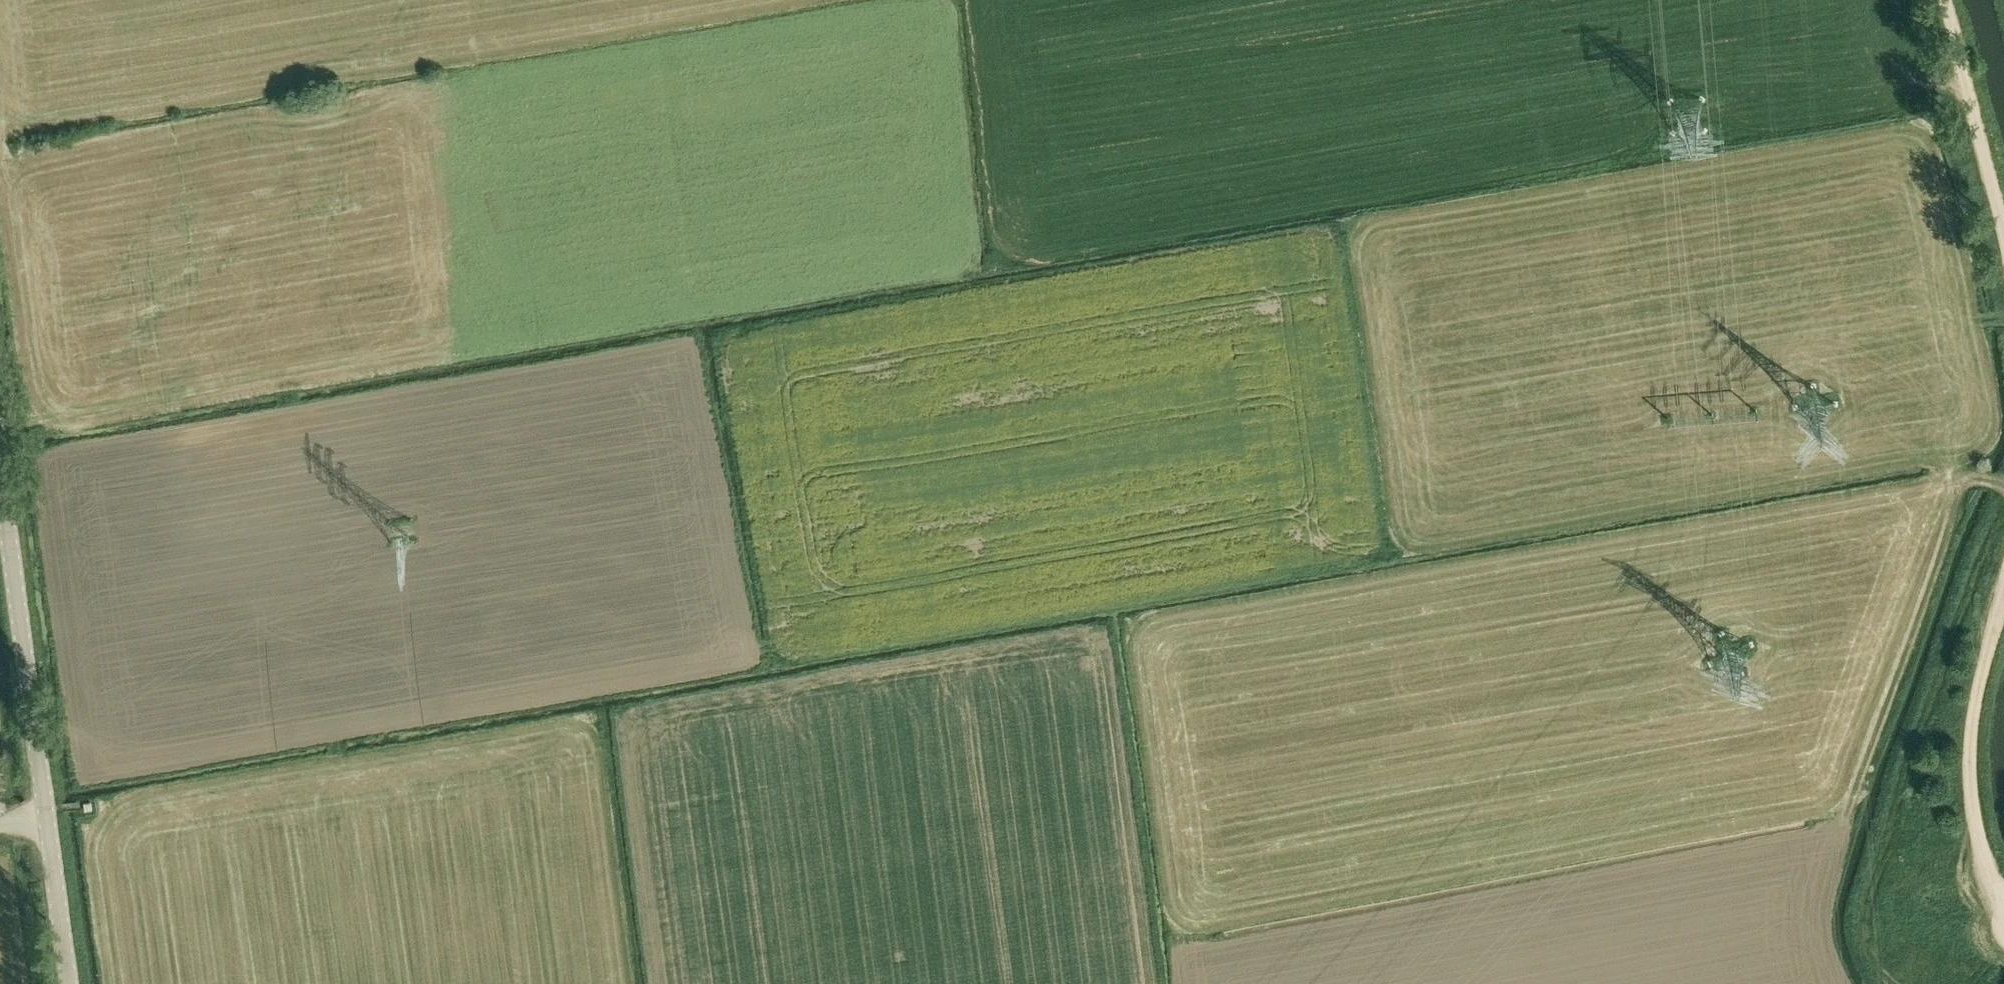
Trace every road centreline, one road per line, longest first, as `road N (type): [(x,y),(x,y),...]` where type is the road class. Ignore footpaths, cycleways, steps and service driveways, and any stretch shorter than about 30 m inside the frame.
road 1 (tertiary): [(65,983),(0,488)]
road 2 (track): [(2003,579),(1968,723),(1968,789),(2003,904)]
road 3 (track): [(1944,0),(2003,251)]

